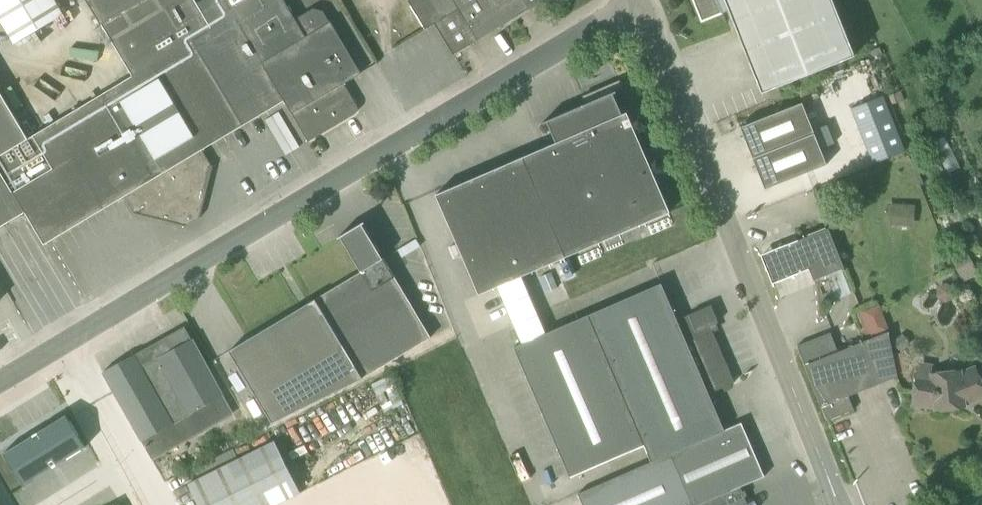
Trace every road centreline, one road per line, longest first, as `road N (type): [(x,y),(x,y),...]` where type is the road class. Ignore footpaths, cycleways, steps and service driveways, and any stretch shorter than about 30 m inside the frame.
road 1 (unclassified): [(0,383),(639,4)]
road 2 (unclassified): [(836,504),(639,4)]

